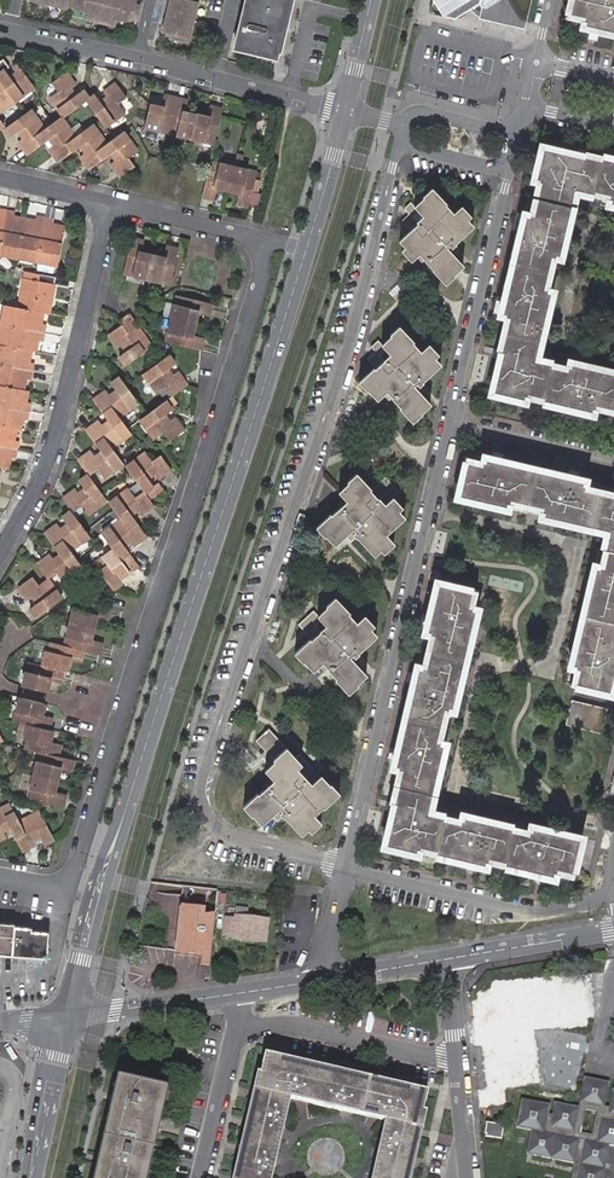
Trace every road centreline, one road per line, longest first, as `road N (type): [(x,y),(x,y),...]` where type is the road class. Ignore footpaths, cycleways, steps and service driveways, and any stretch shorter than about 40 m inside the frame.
road 1 (residential): [(404,125),(350,347),(203,782),(202,804),(219,831),(345,868)]
road 2 (tertiary): [(68,1014),(105,870),(306,251)]
road 3 (residential): [(0,877),(67,889),(257,294),(263,270),(253,241)]
road 4 (residential): [(345,868),(452,419)]
road 5 (residential): [(0,554),(32,503),(56,435),(112,205)]
road 6 (residential): [(613,881),(602,897),(576,907),(530,909),(345,868)]
road 7 (residential): [(452,419),(505,167)]
road 8 (residential): [(238,1020),(301,1024),(461,1069)]
road 9 (residential): [(140,58),(346,110)]
road 10 (secondary): [(68,1014),(237,994)]
road 11 (tertiary): [(30,1177),(68,1014)]
road 12 (residential): [(613,457),(452,419)]
road 13 (secondary): [(450,959),(613,932)]
road 14 (residential): [(202,1177),(238,1020)]
road 15 (tertiary): [(306,251),(346,110)]
road 16 (residential): [(253,241),(112,205)]
road 17 (residential): [(8,28),(140,58)]
road 18 (secondary): [(331,978),(450,959)]

